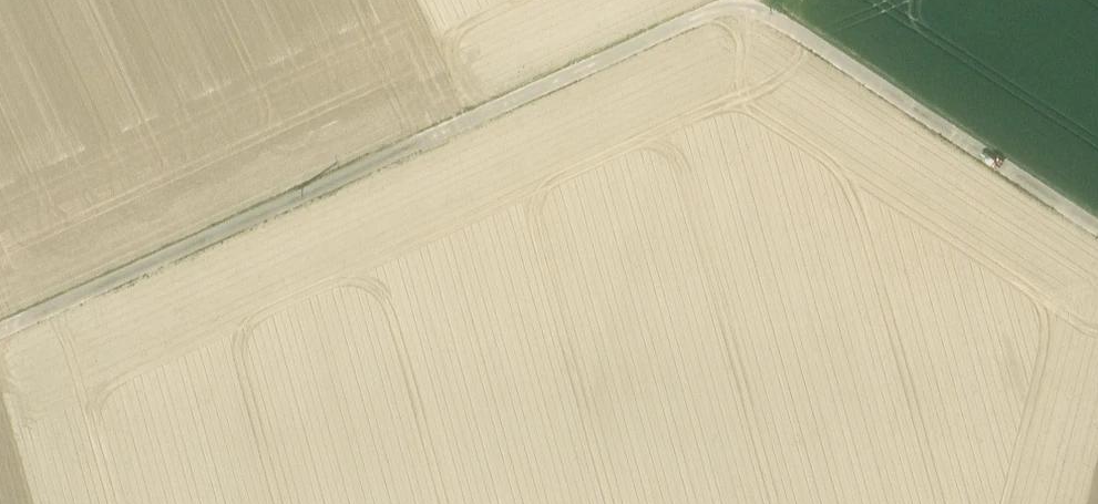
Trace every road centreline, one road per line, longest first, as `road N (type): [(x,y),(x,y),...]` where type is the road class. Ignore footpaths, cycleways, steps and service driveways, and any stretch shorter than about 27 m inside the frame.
road 1 (unclassified): [(0,330),(734,0)]
road 2 (unclassified): [(747,0),(1097,226)]

